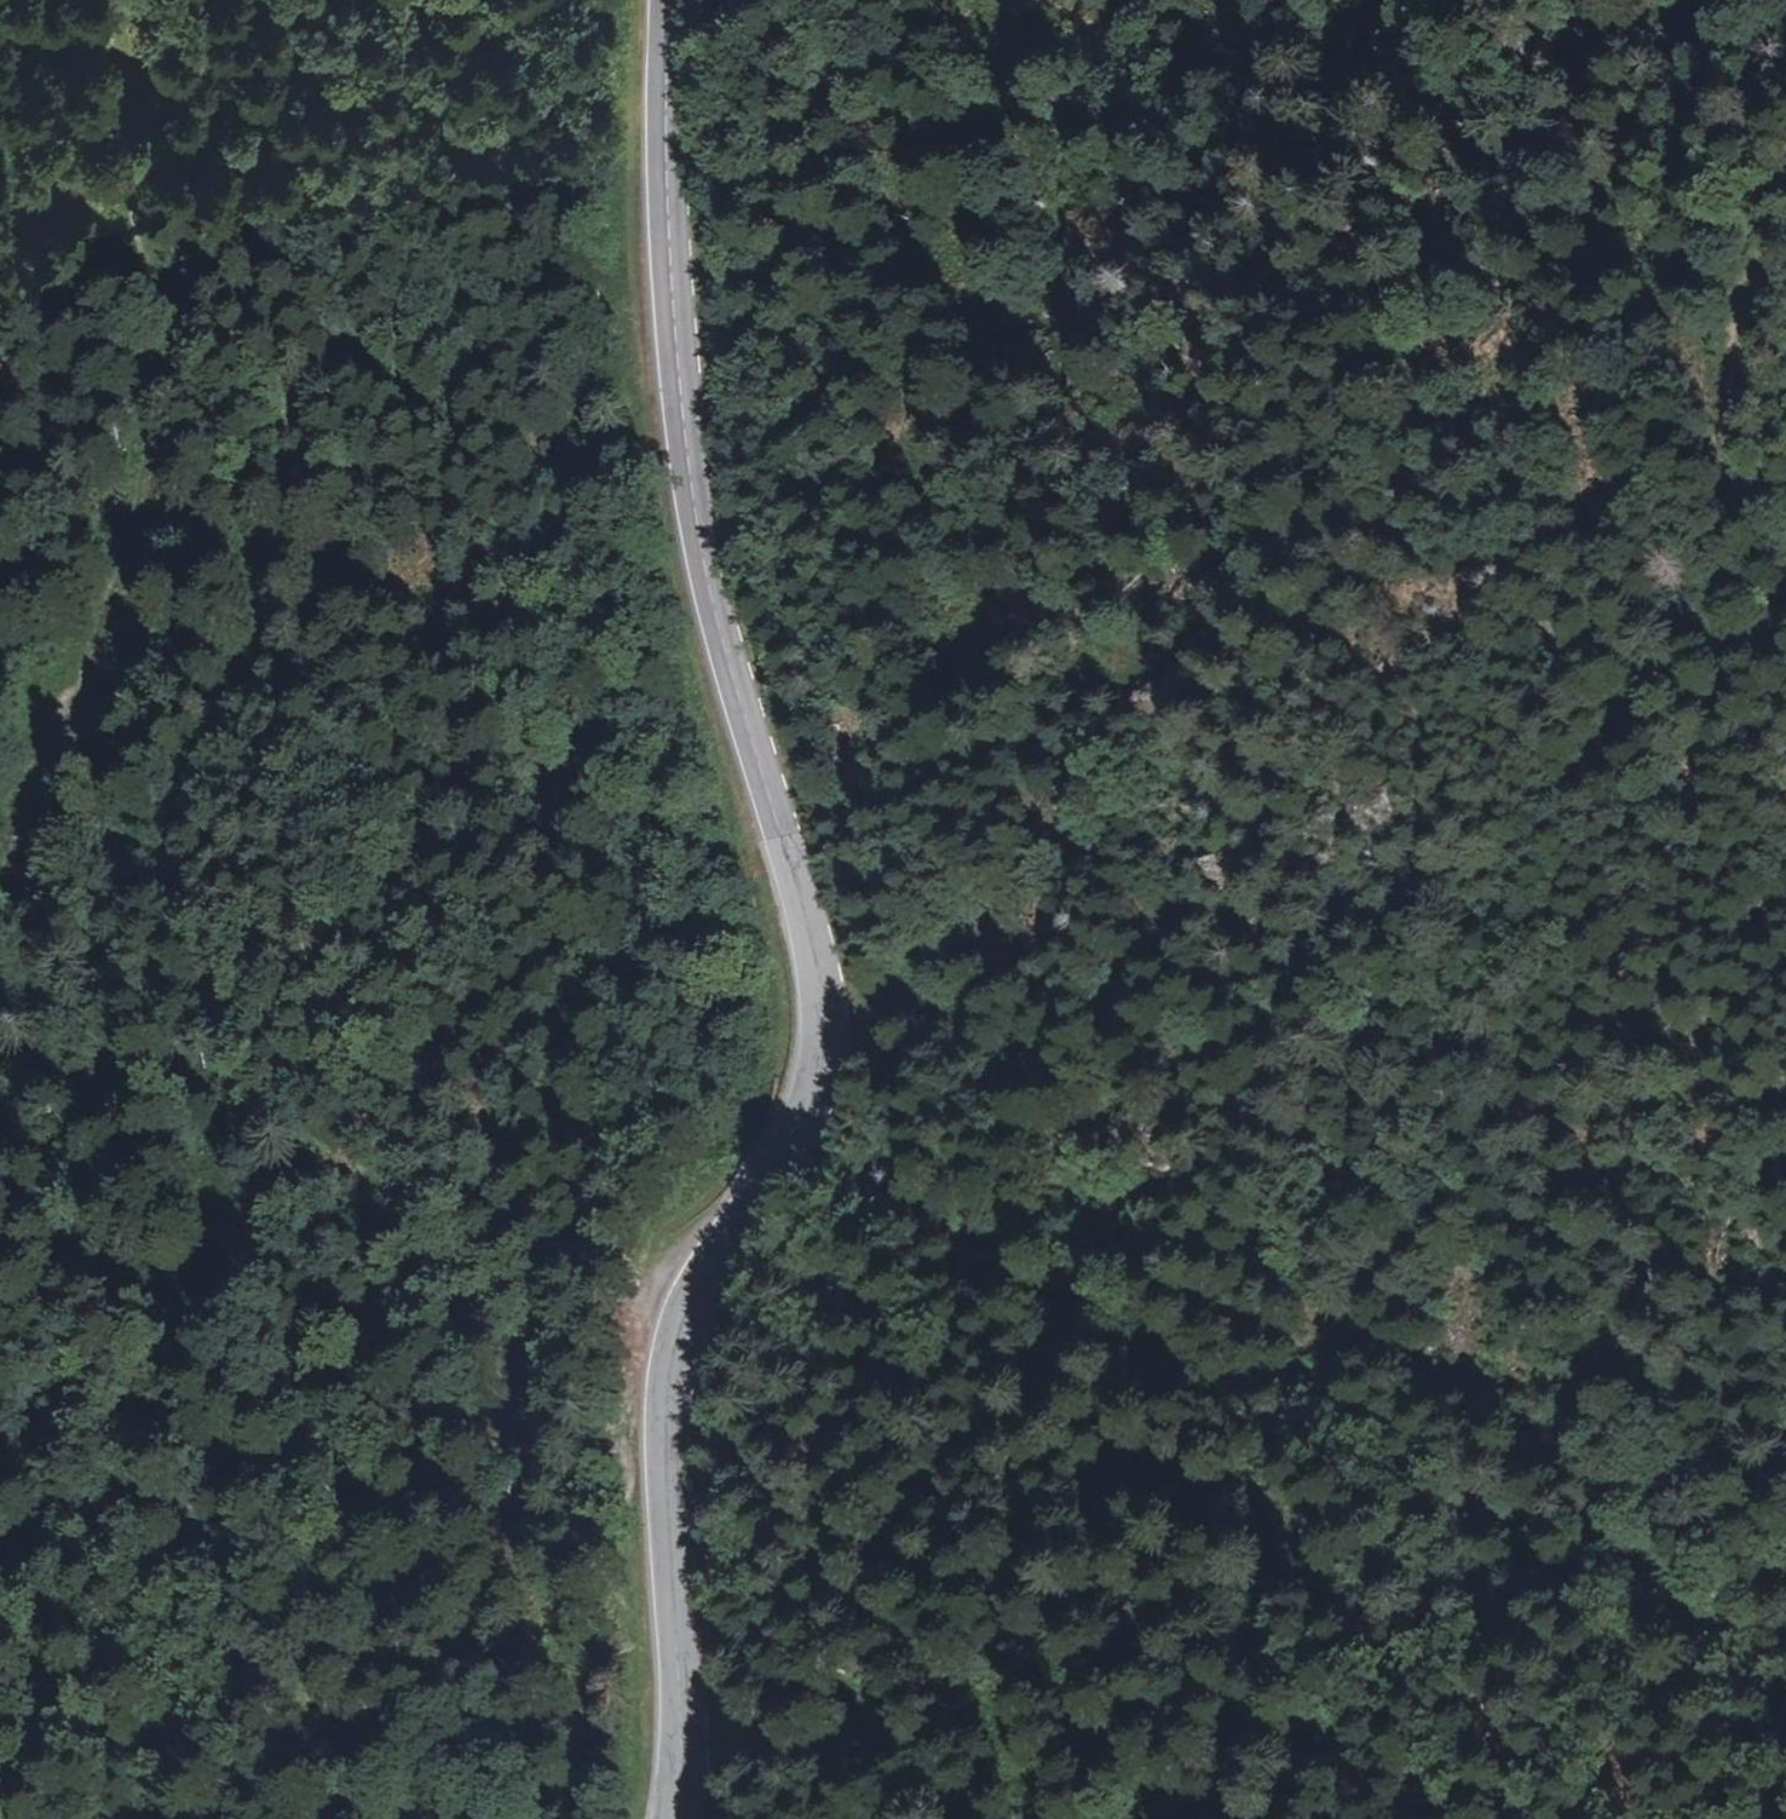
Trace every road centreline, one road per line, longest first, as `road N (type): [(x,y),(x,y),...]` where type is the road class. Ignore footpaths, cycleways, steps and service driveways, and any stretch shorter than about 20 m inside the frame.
road 1 (secondary): [(670,0),(666,260),(685,470),(728,678),(771,806),(807,966),(815,1053),(805,1100),(779,1152),(696,1291),(664,1387),(675,1655),(669,1818)]
road 2 (track): [(1785,216),(1734,319),(1725,397),(1730,453),(1785,538)]
road 3 (track): [(0,988),(79,705)]

